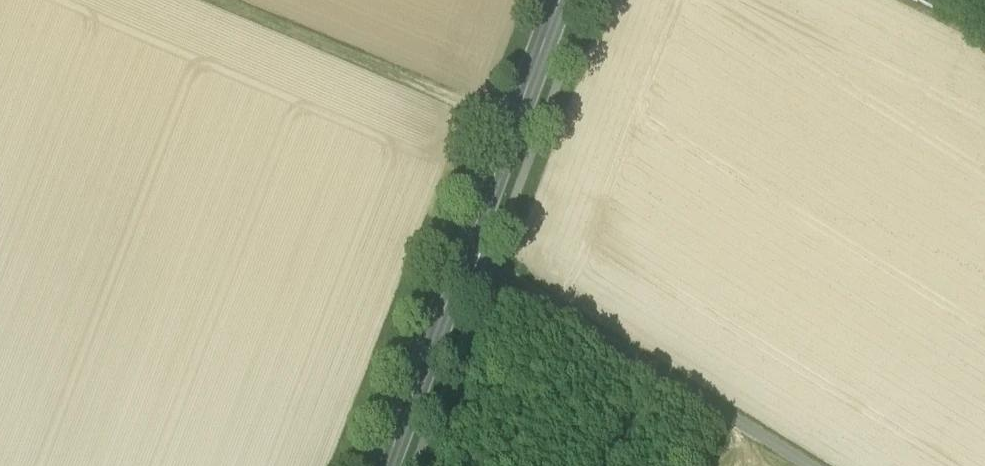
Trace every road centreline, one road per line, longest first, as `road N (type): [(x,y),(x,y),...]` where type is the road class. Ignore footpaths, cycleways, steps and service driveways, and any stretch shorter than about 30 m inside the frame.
road 1 (primary): [(388,465),(561,0)]
road 2 (track): [(808,465),(465,256)]
road 3 (track): [(218,0),(515,122)]

